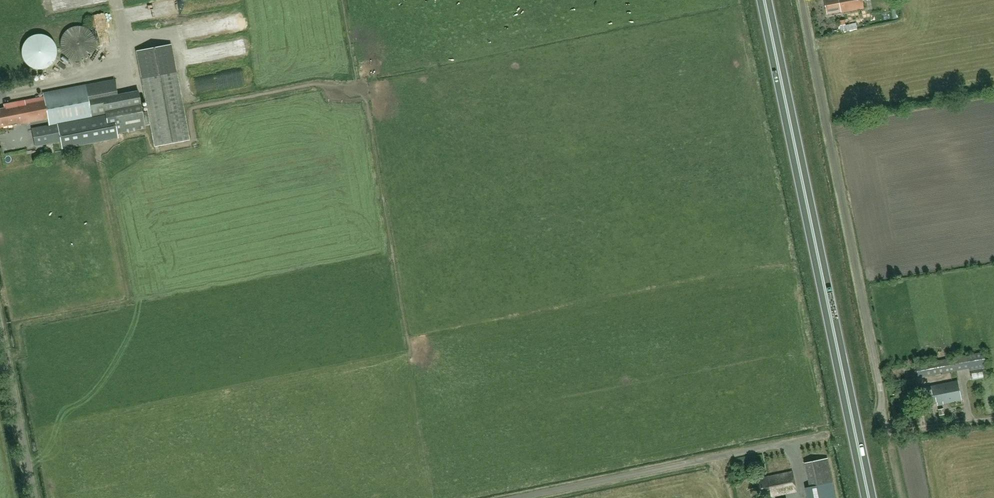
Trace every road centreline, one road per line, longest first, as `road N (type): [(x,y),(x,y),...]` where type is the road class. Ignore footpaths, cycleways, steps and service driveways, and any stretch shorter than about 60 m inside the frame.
road 1 (unclassified): [(993,420),(920,430),(894,429),(882,419),(802,0)]
road 2 (trunk): [(869,497),(765,0)]
road 3 (unclassified): [(504,497),(820,435)]
road 4 (unclassified): [(34,497),(0,326)]

